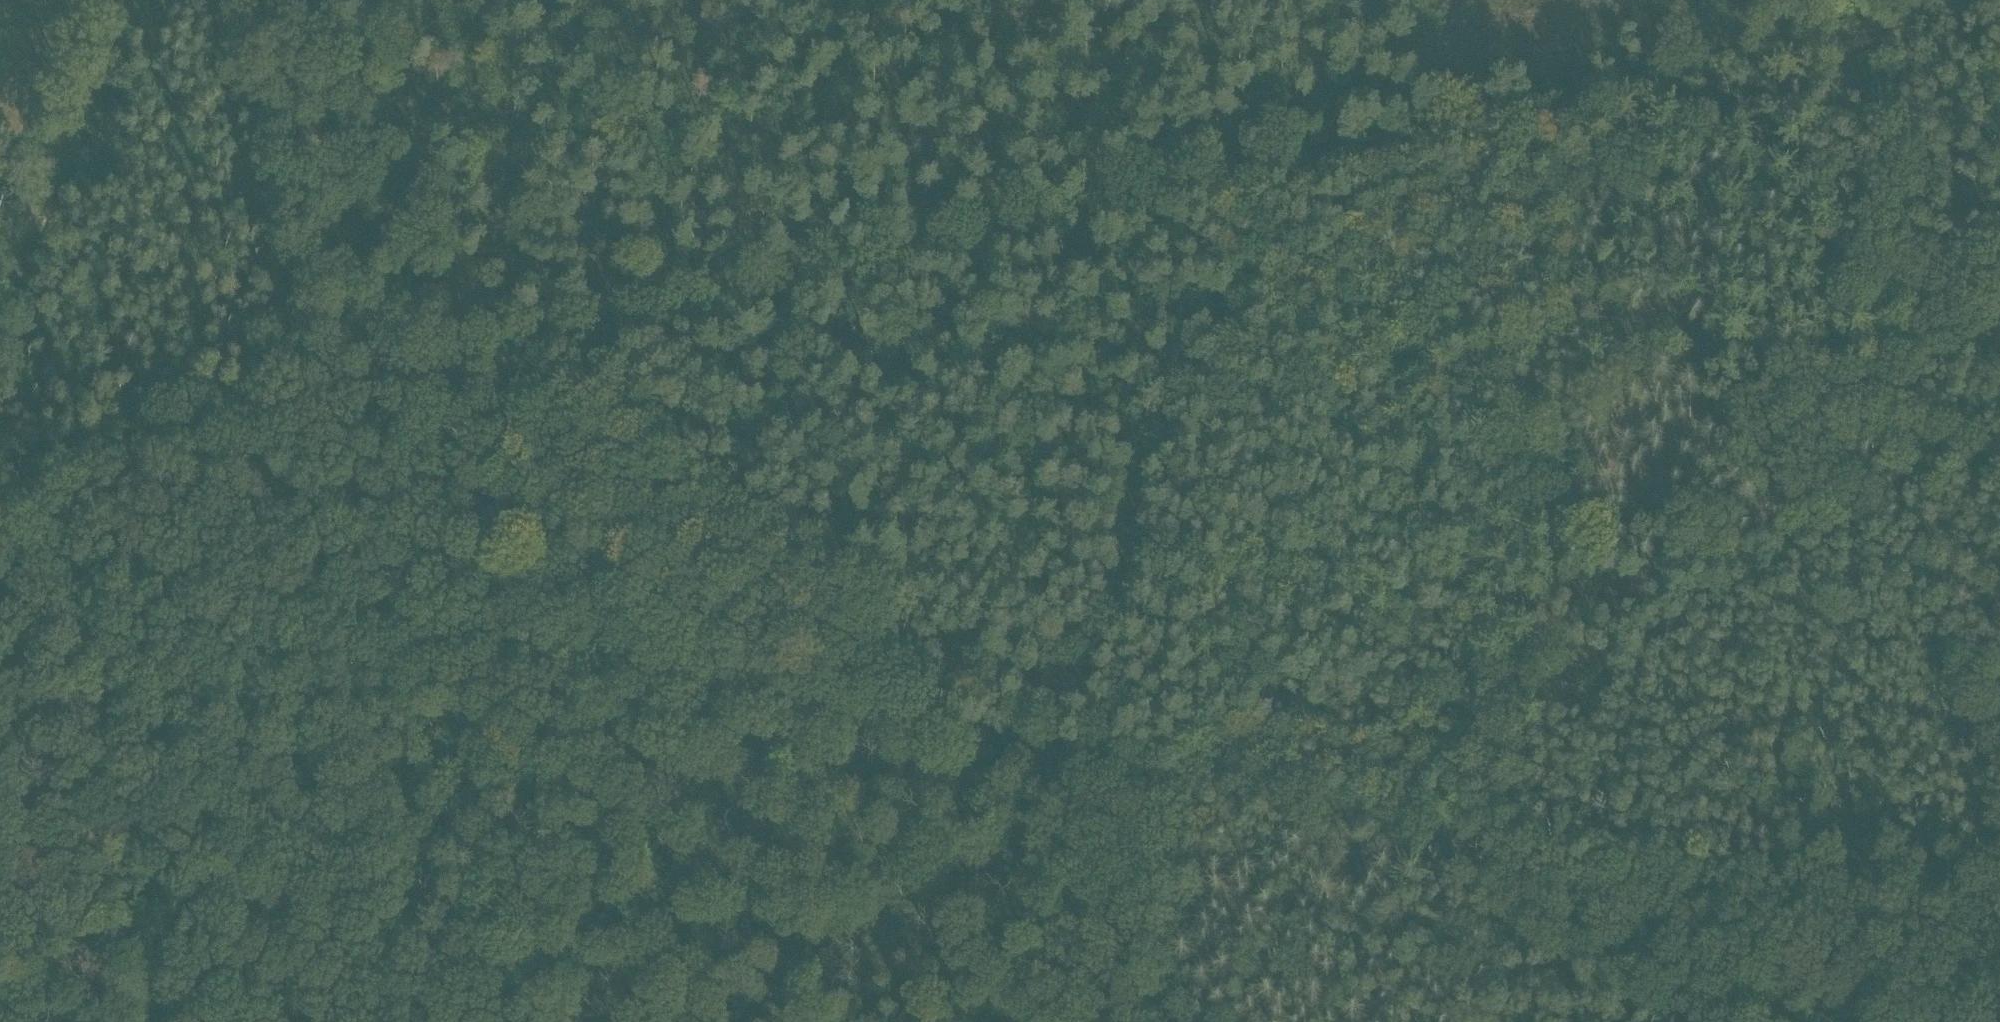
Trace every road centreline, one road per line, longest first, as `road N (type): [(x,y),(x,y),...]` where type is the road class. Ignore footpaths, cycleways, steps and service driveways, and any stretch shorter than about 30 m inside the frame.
road 1 (track): [(1999,2),(0,484)]

